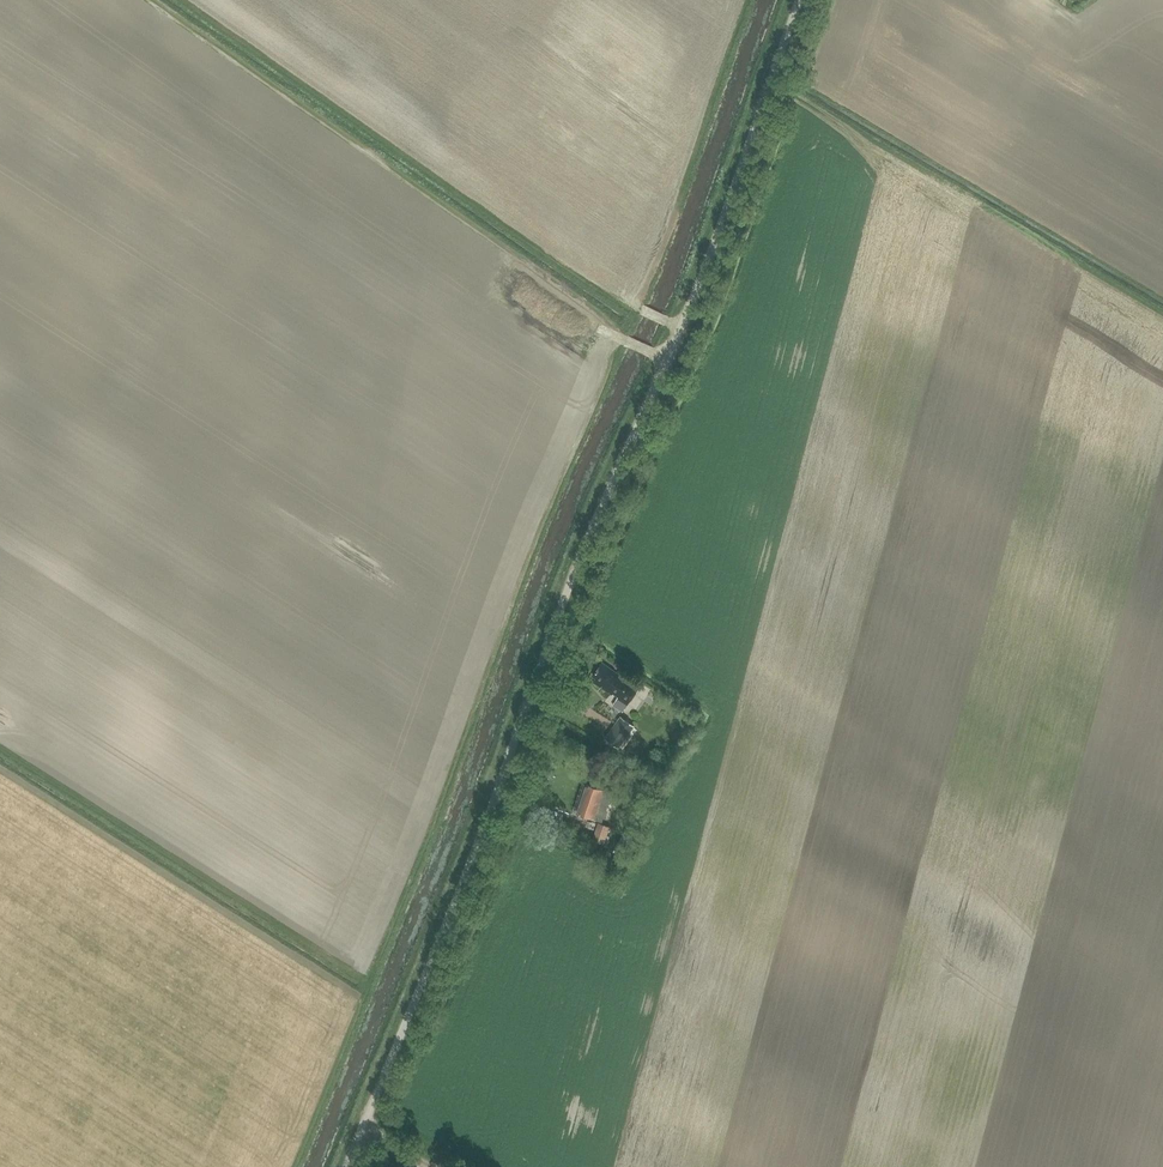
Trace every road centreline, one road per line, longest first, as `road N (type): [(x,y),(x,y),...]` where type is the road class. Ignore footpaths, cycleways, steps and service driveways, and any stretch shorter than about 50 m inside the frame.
road 1 (unclassified): [(349,1166),(466,905),(559,611),(678,331),(800,0)]

